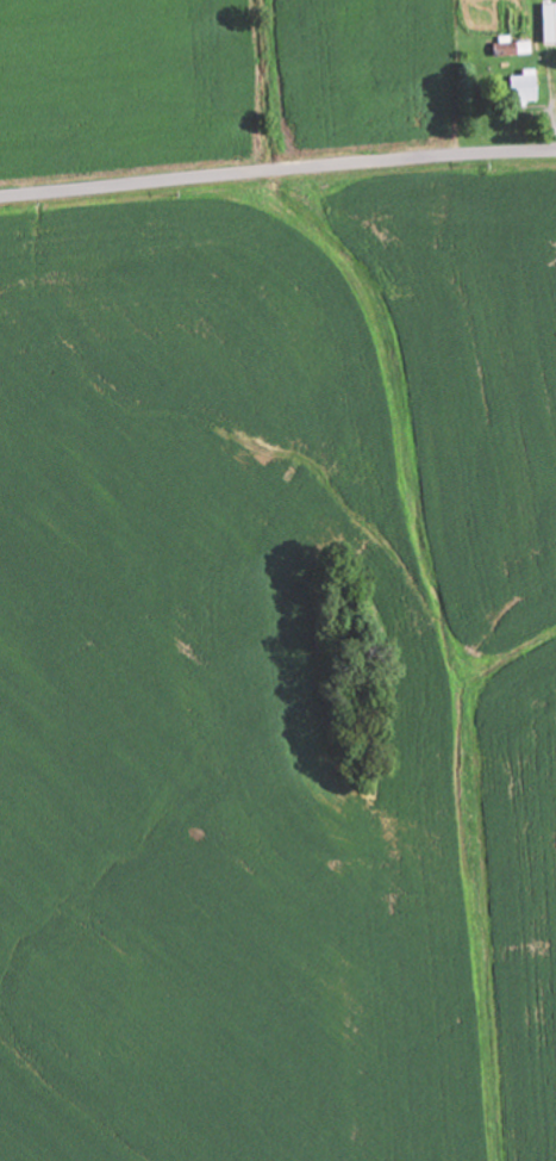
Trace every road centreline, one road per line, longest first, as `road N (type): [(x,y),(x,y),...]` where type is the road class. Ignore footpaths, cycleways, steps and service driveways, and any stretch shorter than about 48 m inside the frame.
road 1 (residential): [(0,196),(555,150)]

